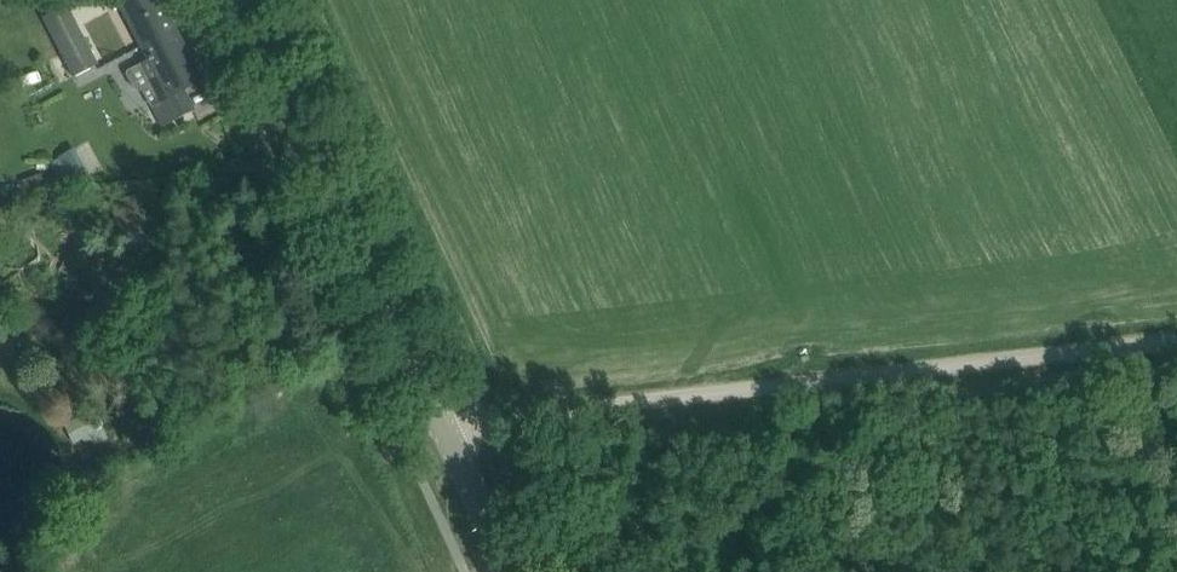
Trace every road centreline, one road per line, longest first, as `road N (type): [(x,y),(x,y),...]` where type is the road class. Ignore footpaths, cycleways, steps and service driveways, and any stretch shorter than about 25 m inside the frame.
road 1 (unclassified): [(1176,340),(566,411),(448,438)]
road 2 (secondary): [(448,438),(246,0)]
road 3 (secondary): [(512,570),(448,438)]
road 4 (track): [(1176,462),(1131,345)]

